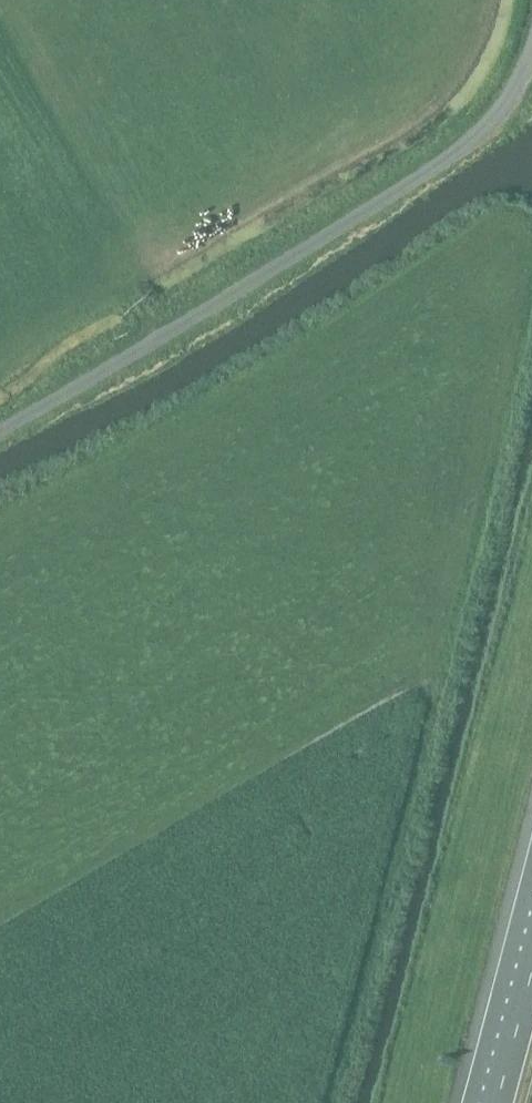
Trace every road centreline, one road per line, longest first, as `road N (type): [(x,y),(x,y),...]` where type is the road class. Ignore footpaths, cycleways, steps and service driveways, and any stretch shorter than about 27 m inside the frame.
road 1 (unclassified): [(0,431),(439,167),(501,111),(531,59)]
road 2 (motorway): [(531,973),(498,1102)]

